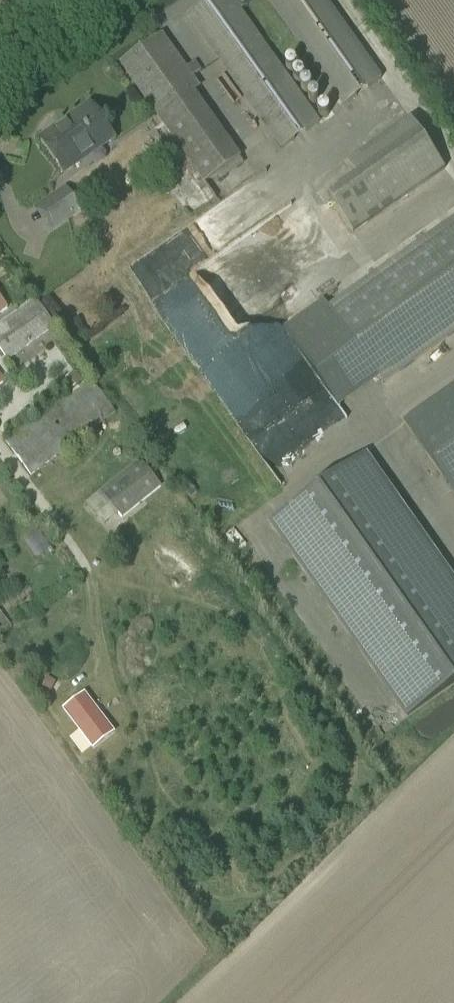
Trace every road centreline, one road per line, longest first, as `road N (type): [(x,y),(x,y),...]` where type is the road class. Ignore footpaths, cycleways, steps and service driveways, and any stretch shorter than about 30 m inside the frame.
road 1 (unclassified): [(0,86),(107,0)]

